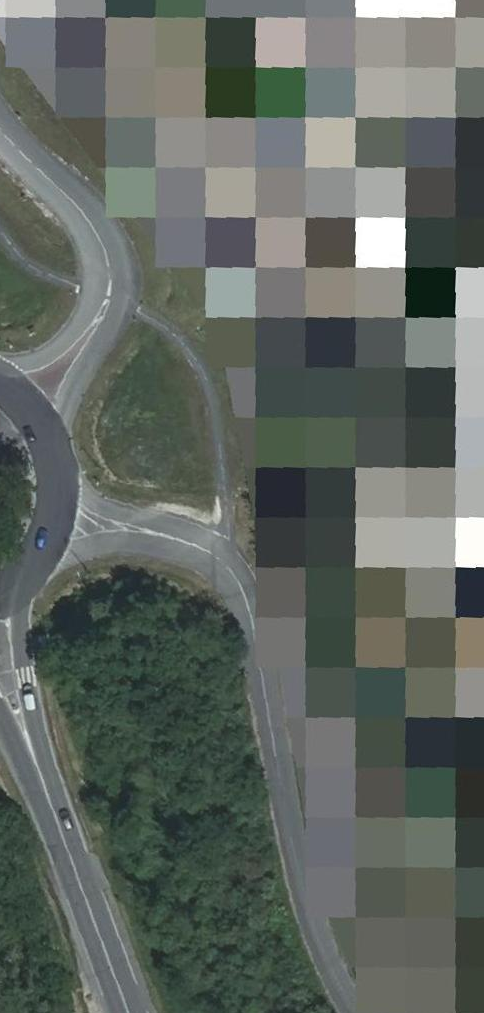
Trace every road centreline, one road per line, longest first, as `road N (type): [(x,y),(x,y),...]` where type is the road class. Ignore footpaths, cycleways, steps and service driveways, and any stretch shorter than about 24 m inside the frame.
road 1 (primary): [(119,1012),(34,757)]
road 2 (unclassified): [(109,297),(98,233),(0,125)]
road 3 (primary): [(34,757),(19,626),(34,562)]
road 4 (unclassified): [(51,439),(99,350),(109,297)]
road 5 (unclassified): [(109,297),(47,352),(0,364)]
road 6 (primary): [(34,562),(59,502),(51,439)]

